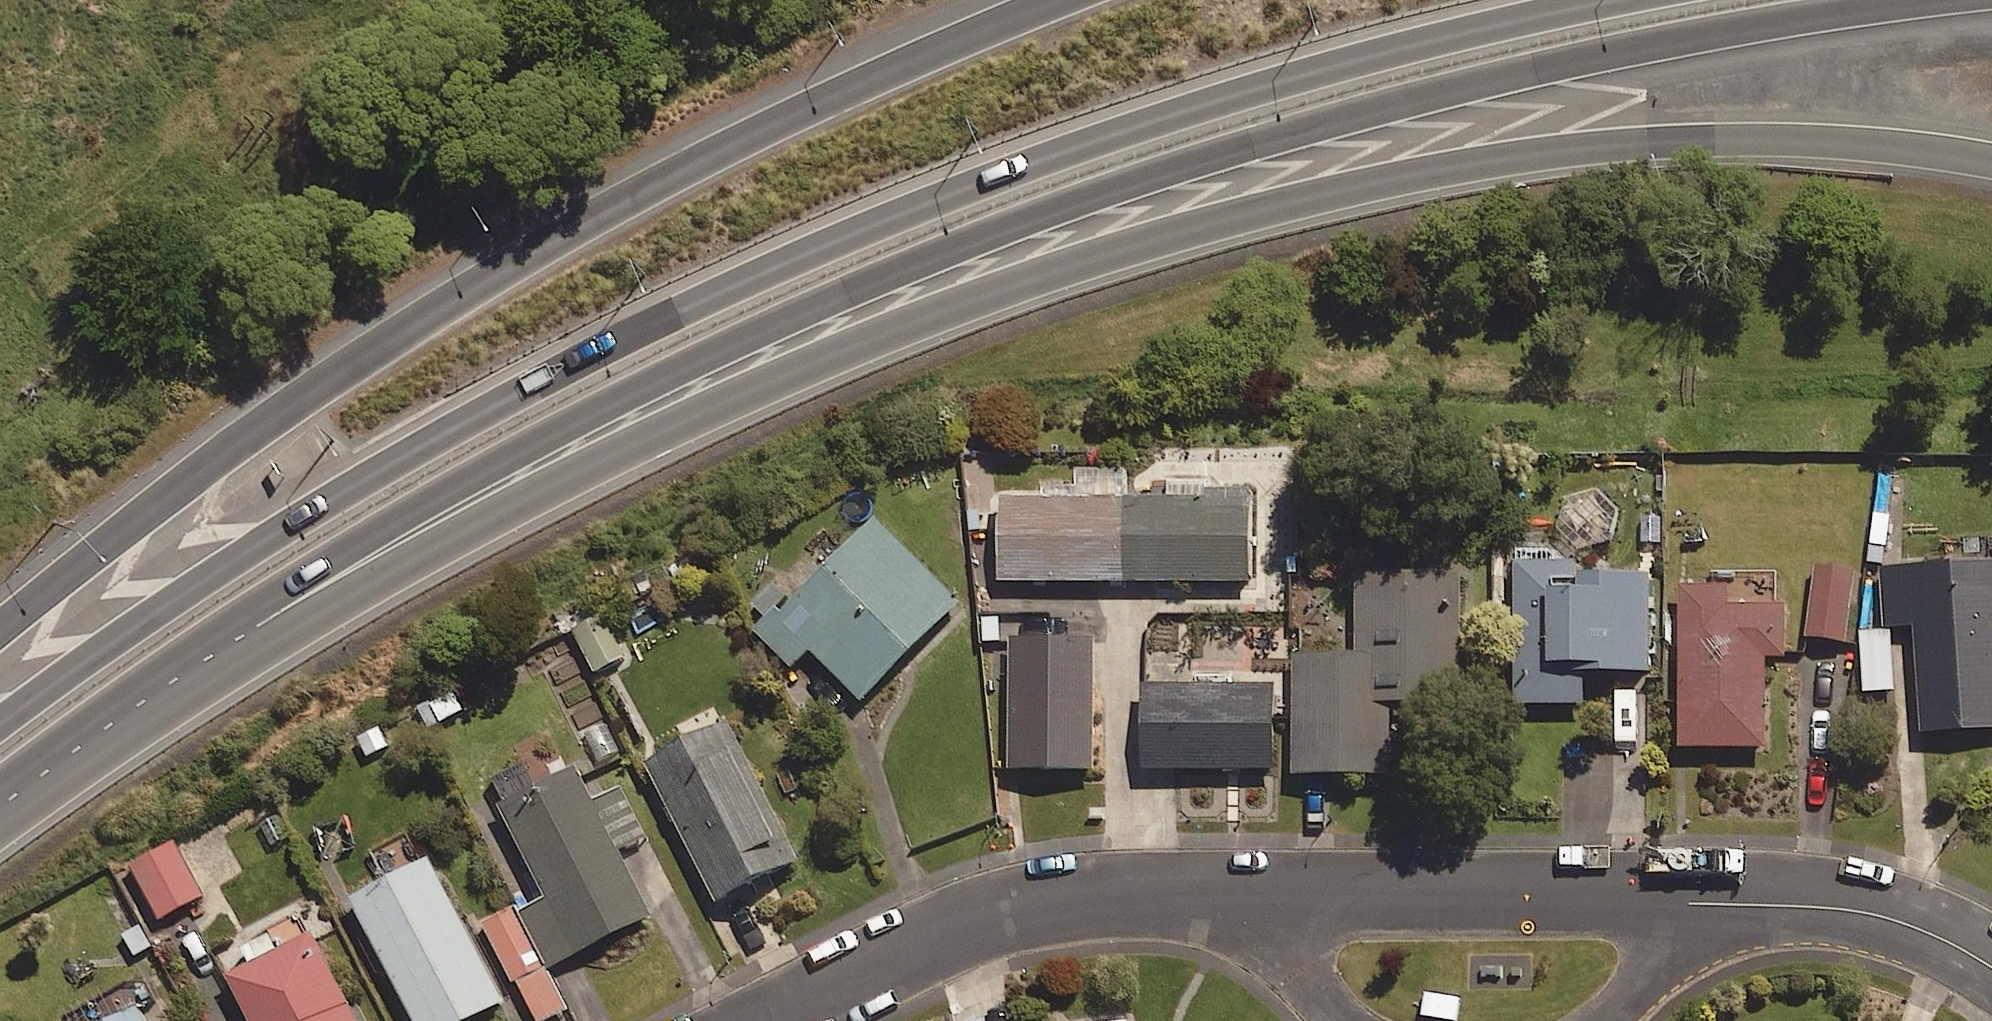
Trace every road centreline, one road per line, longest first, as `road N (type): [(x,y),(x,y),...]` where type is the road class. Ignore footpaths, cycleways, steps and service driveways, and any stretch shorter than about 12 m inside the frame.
road 1 (motorway): [(1991,164),(1881,144),(1687,141),(1427,172),(1169,239),(890,332),(586,473),(223,675),(177,691),(122,695)]
road 2 (motorway): [(1937,0),(1733,25),(1548,66),(1028,218),(689,370),(474,479),(122,695)]
road 3 (motorway): [(0,738),(154,624),(431,454),(777,280),(946,206),(1255,98),(1656,0)]
road 4 (motorway): [(0,629),(325,382),(562,236),(819,104),(1061,0)]
road 5 (residential): [(1239,904),(1073,899),(960,924),(773,1020)]
road 6 (residential): [(1713,908),(1239,904)]
road 7 (residential): [(1991,964),(1961,943),(1848,905),(1713,908)]
road 8 (residential): [(1713,908),(1604,1020)]
road 9 (residential): [(1343,1020),(1239,904)]
road 10 (motorway): [(122,695),(0,789)]

